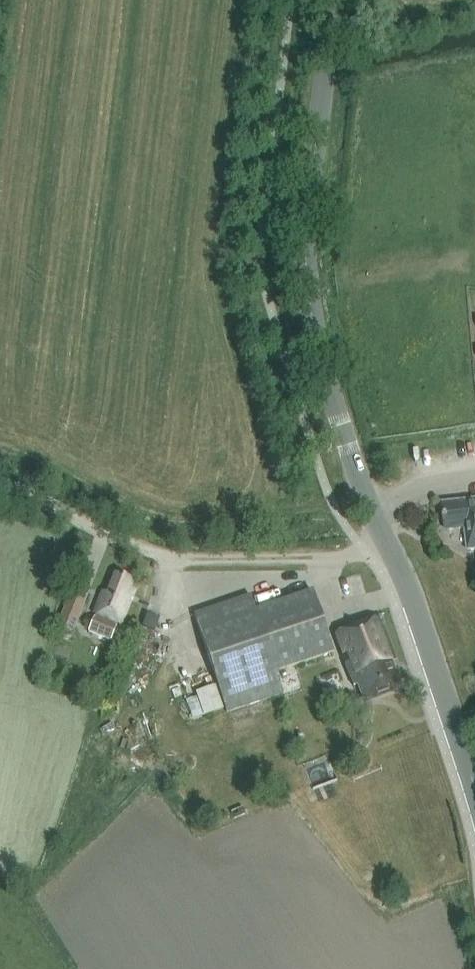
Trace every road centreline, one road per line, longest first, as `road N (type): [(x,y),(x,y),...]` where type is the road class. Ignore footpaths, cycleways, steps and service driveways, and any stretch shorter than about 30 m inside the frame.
road 1 (tertiary): [(474,792),(437,661),(355,467),(311,308),(313,175),(336,0)]
road 2 (track): [(0,481),(160,554),(312,557),(361,547)]

